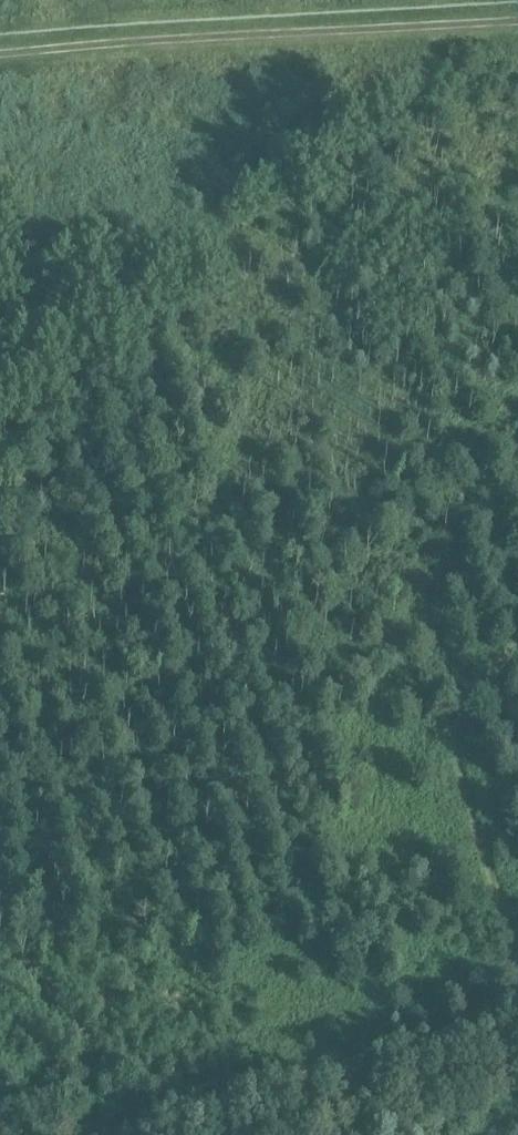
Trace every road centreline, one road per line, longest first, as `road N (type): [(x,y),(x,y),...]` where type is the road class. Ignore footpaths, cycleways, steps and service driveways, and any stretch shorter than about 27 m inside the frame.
road 1 (track): [(0,55),(517,21)]

